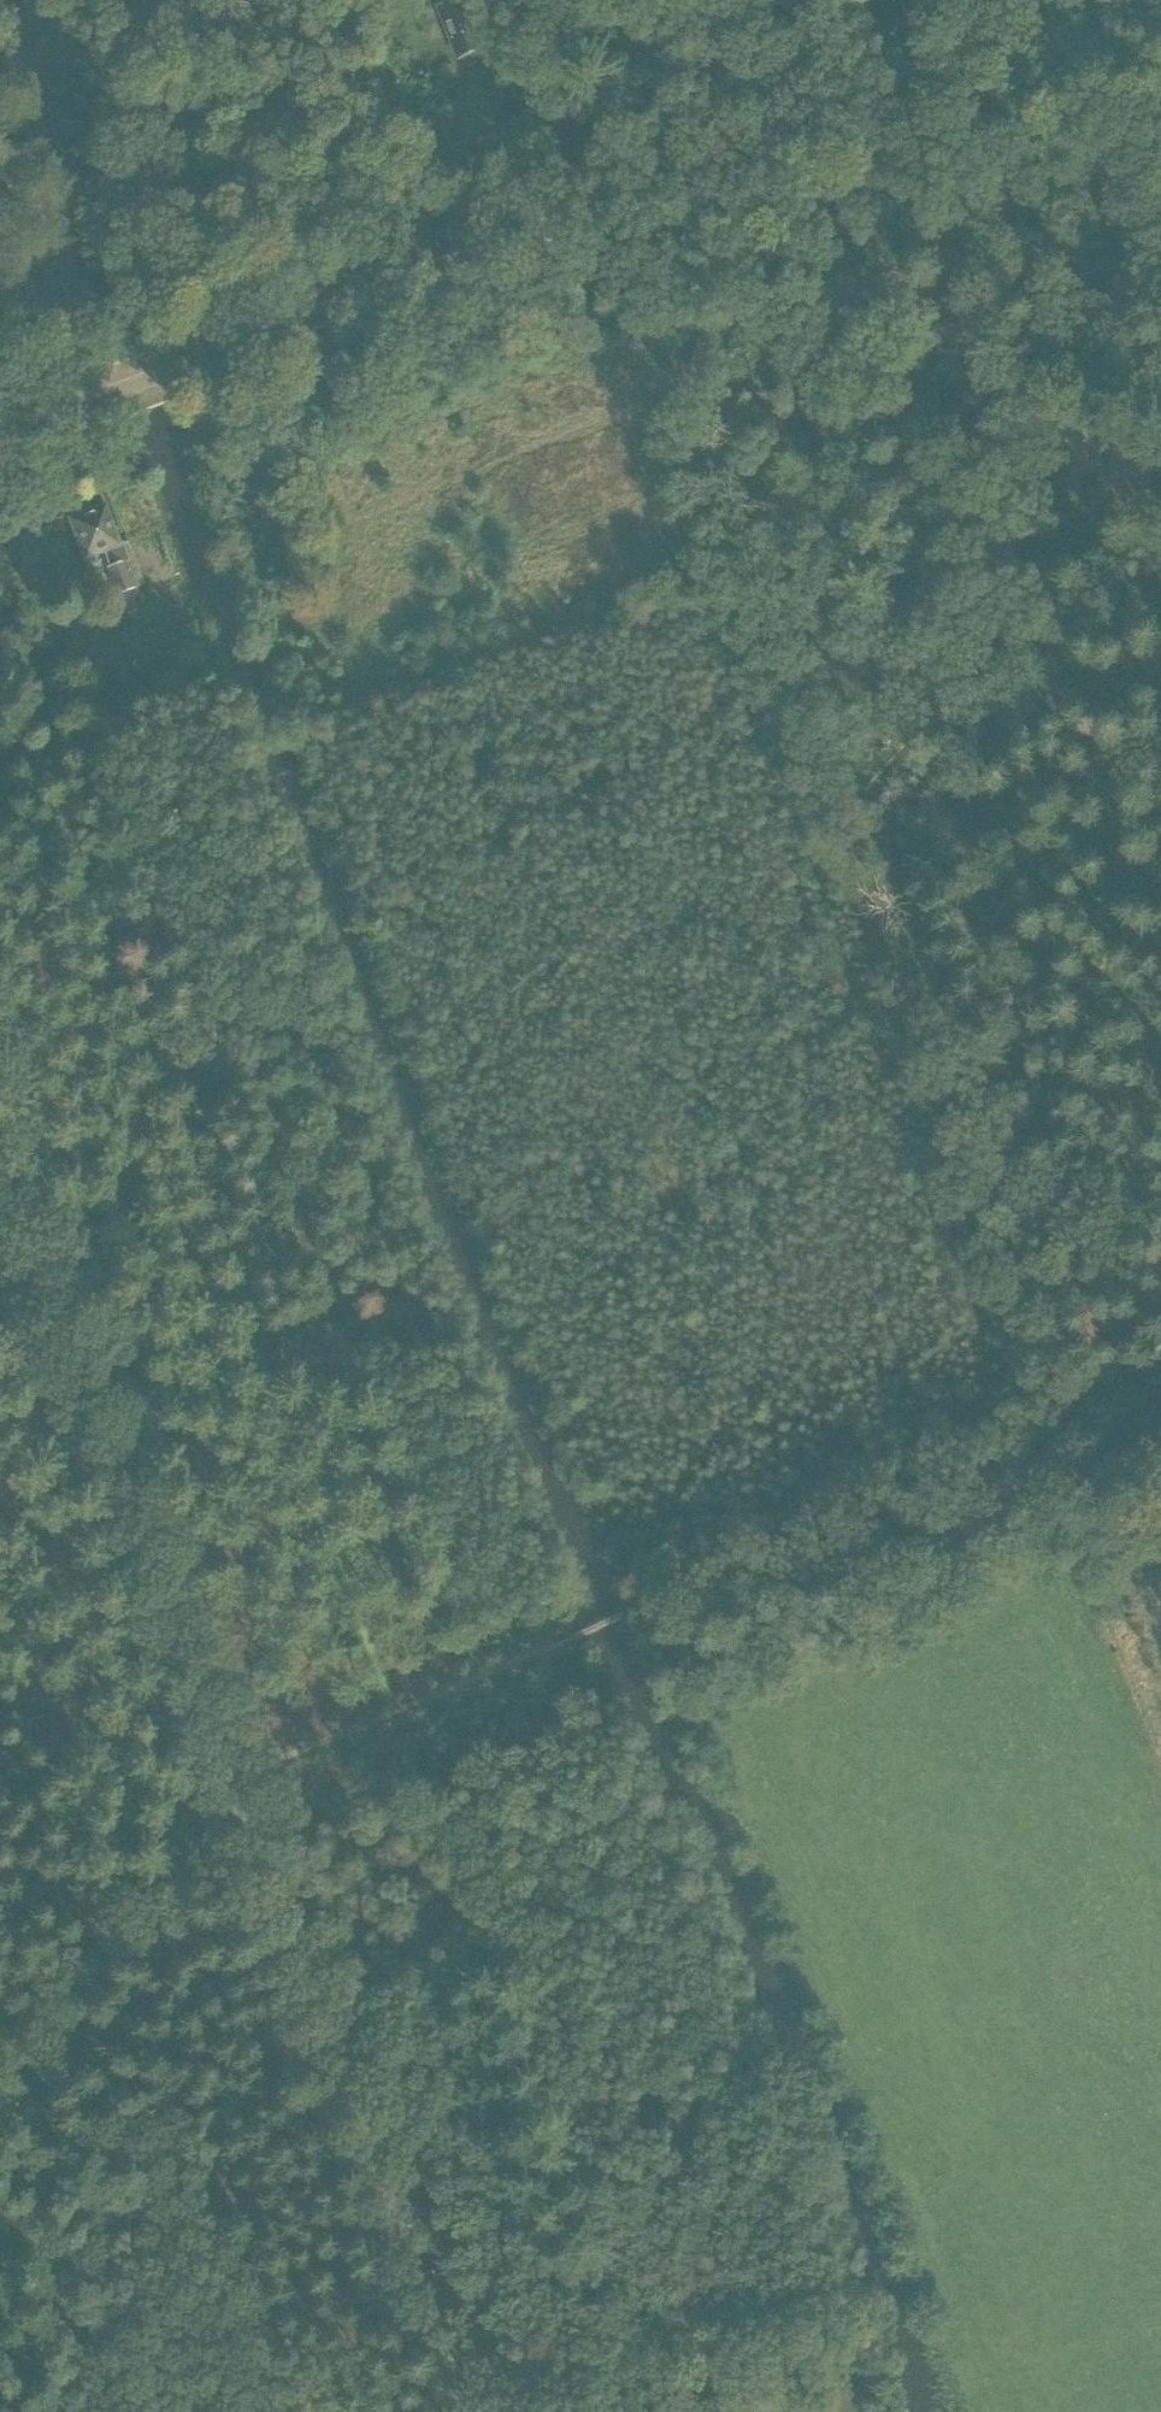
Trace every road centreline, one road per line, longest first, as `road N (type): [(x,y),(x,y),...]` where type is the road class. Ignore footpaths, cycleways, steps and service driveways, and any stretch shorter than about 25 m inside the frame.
road 1 (track): [(228,1782),(467,2411)]
road 2 (track): [(0,1165),(228,1782)]

